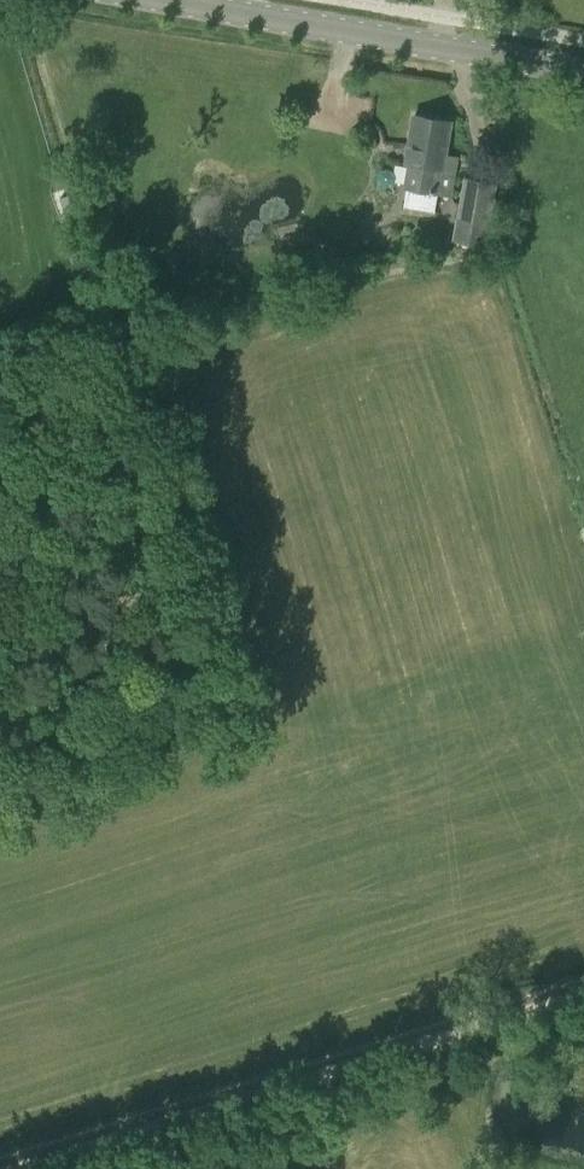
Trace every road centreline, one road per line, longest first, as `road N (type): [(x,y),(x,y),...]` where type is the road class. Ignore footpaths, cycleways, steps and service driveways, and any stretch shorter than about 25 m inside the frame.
road 1 (track): [(583,992),(0,1168)]
road 2 (secondary): [(151,0),(583,74)]

